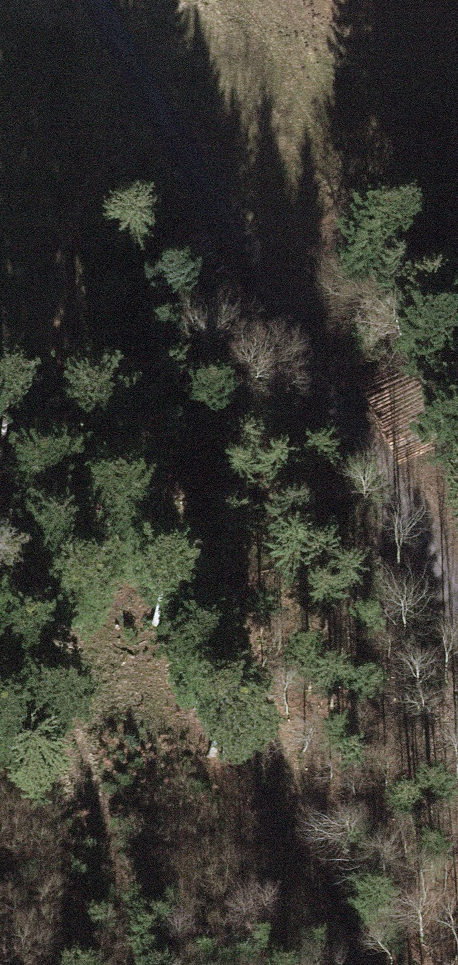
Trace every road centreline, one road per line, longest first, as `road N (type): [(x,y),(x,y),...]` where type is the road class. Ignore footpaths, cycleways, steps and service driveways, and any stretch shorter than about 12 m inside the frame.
road 1 (track): [(367,964),(109,413),(100,334),(107,267),(168,128)]
road 2 (track): [(96,0),(457,605)]

